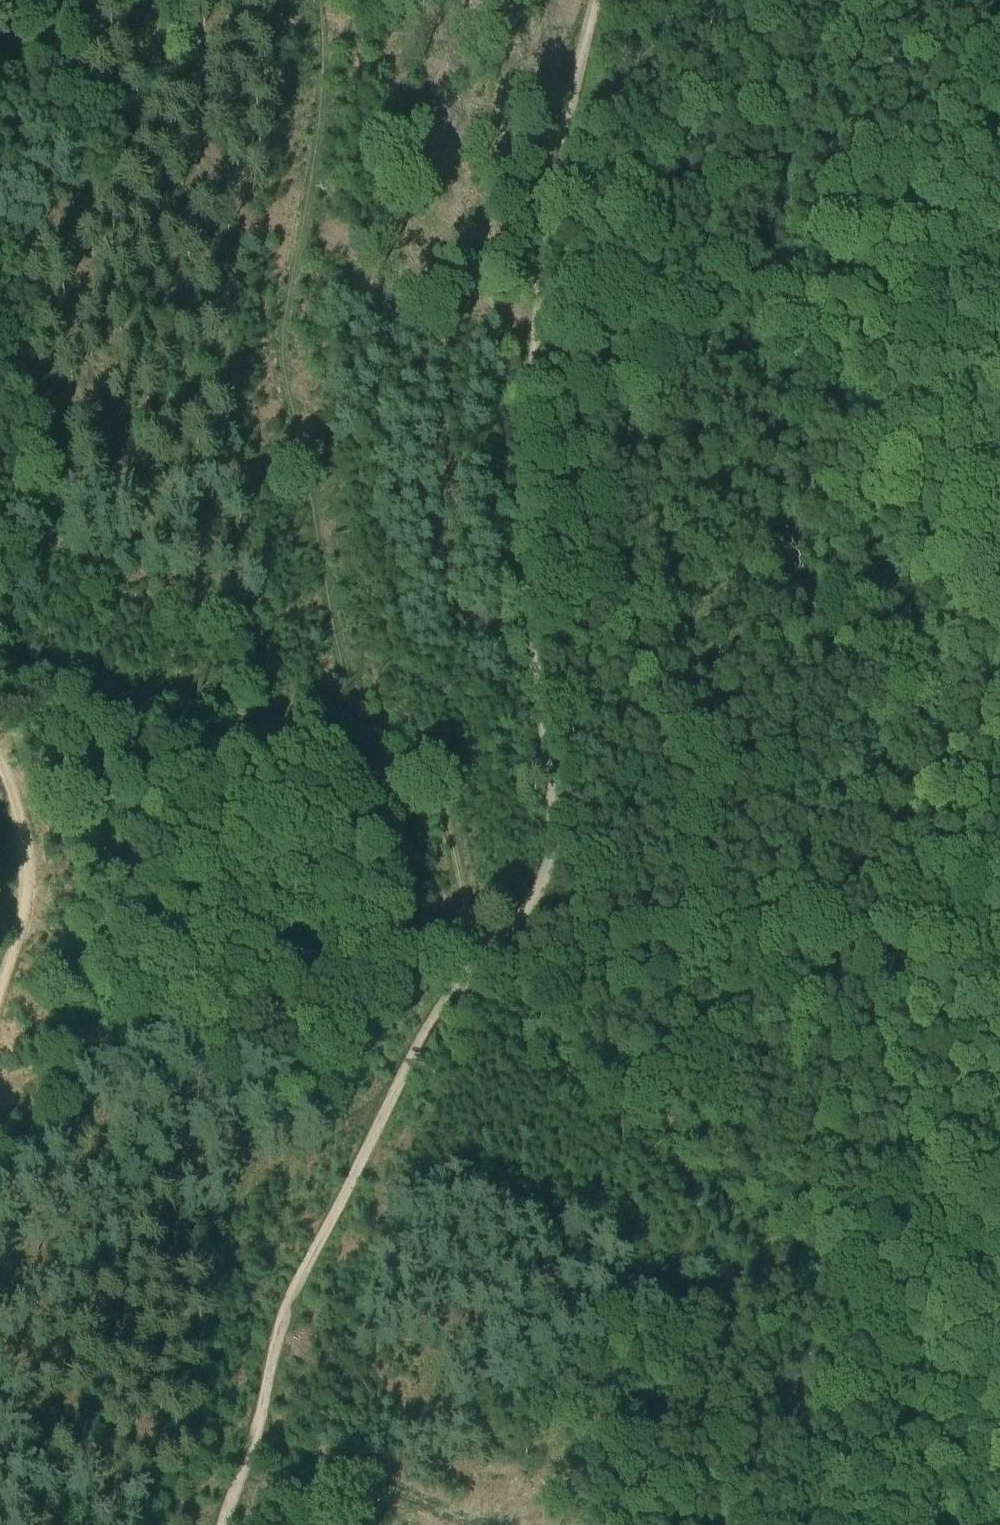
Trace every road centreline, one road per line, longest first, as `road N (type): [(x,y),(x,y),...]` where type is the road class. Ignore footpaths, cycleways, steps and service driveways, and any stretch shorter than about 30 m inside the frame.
road 1 (track): [(470,972),(519,919),(550,864),(551,792),(528,549),(533,386),(554,182),(596,0)]
road 2 (track): [(470,972),(415,1051),(287,1304),(258,1431),(224,1524)]
road 3 (track): [(0,988),(28,873),(0,765)]

